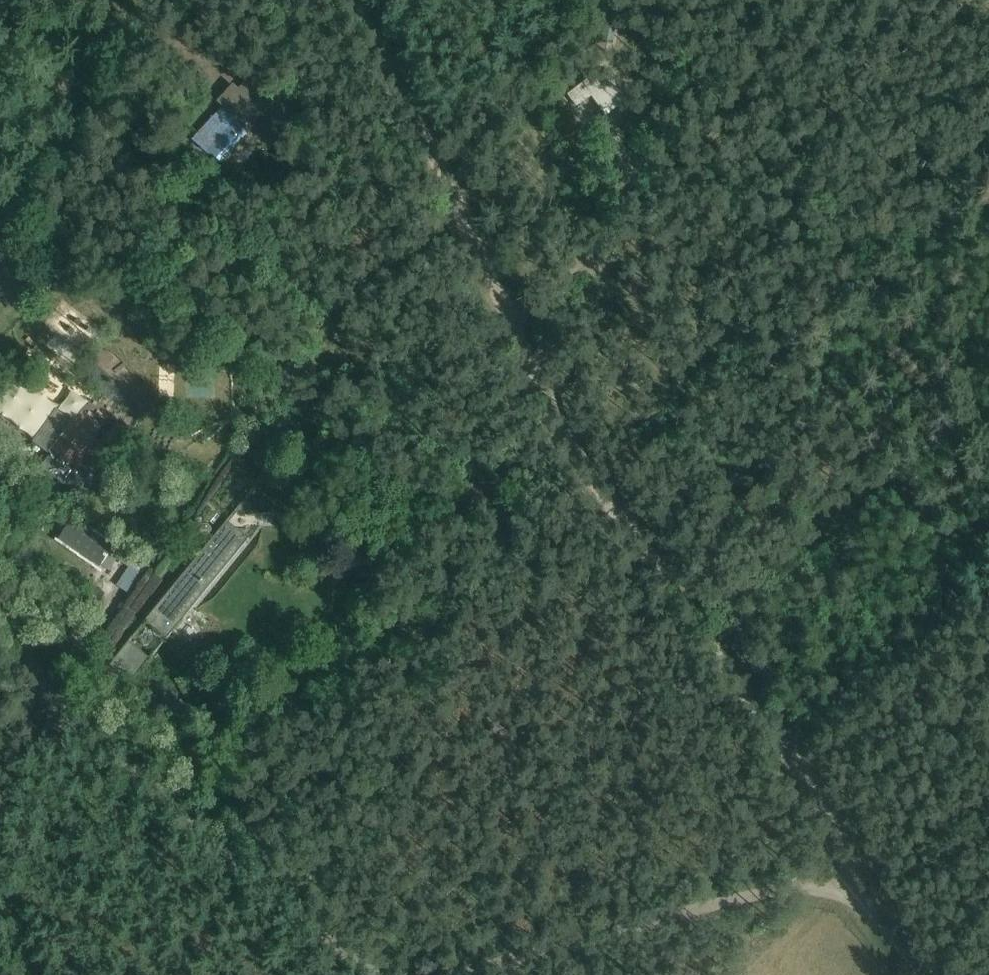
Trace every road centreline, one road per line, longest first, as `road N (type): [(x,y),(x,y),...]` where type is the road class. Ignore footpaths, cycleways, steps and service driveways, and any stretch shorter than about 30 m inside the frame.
road 1 (track): [(339,0),(375,41),(557,426),(815,791),(858,877)]
road 2 (track): [(857,0),(512,324)]
road 3 (track): [(858,877),(462,974)]
road 4 (track): [(277,897),(105,746),(68,724)]
road 5 (track): [(68,724),(0,575)]
road 6 (track): [(858,877),(935,974)]
road 7 (track): [(369,974),(277,897)]

